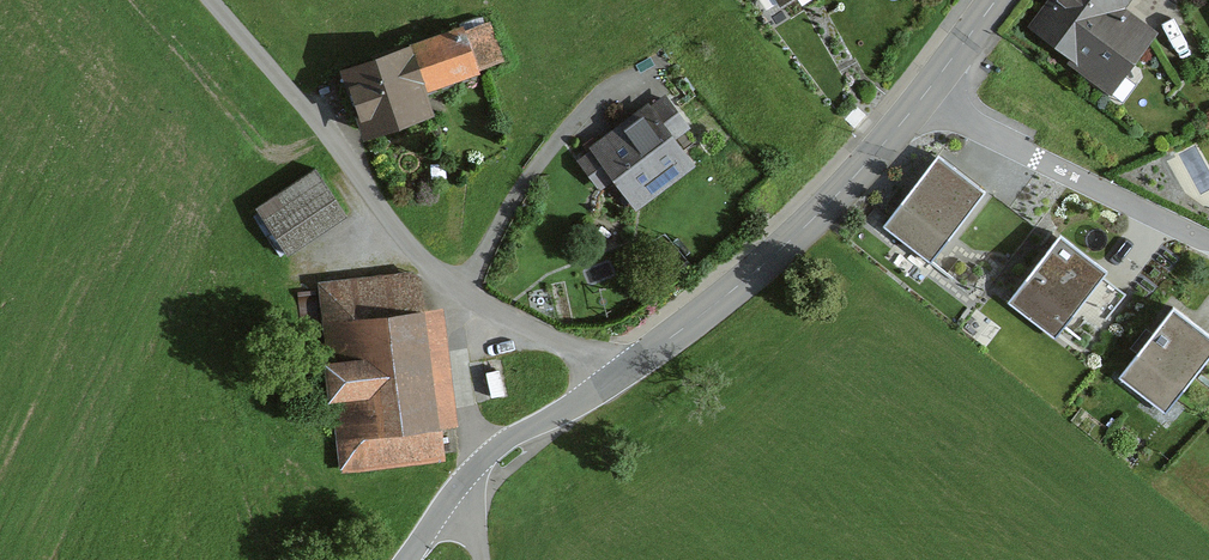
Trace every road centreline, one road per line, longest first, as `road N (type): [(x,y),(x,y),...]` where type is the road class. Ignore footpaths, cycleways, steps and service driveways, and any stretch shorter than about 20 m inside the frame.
road 1 (residential): [(620,375),(465,304),(432,279),(330,137),(211,0)]
road 2 (unclassified): [(920,102),(785,246),(620,375)]
road 3 (residential): [(1208,242),(920,102)]
road 4 (unclassified): [(620,375),(495,448),(461,480),(405,559)]
road 5 (unclassified): [(996,0),(920,102)]

